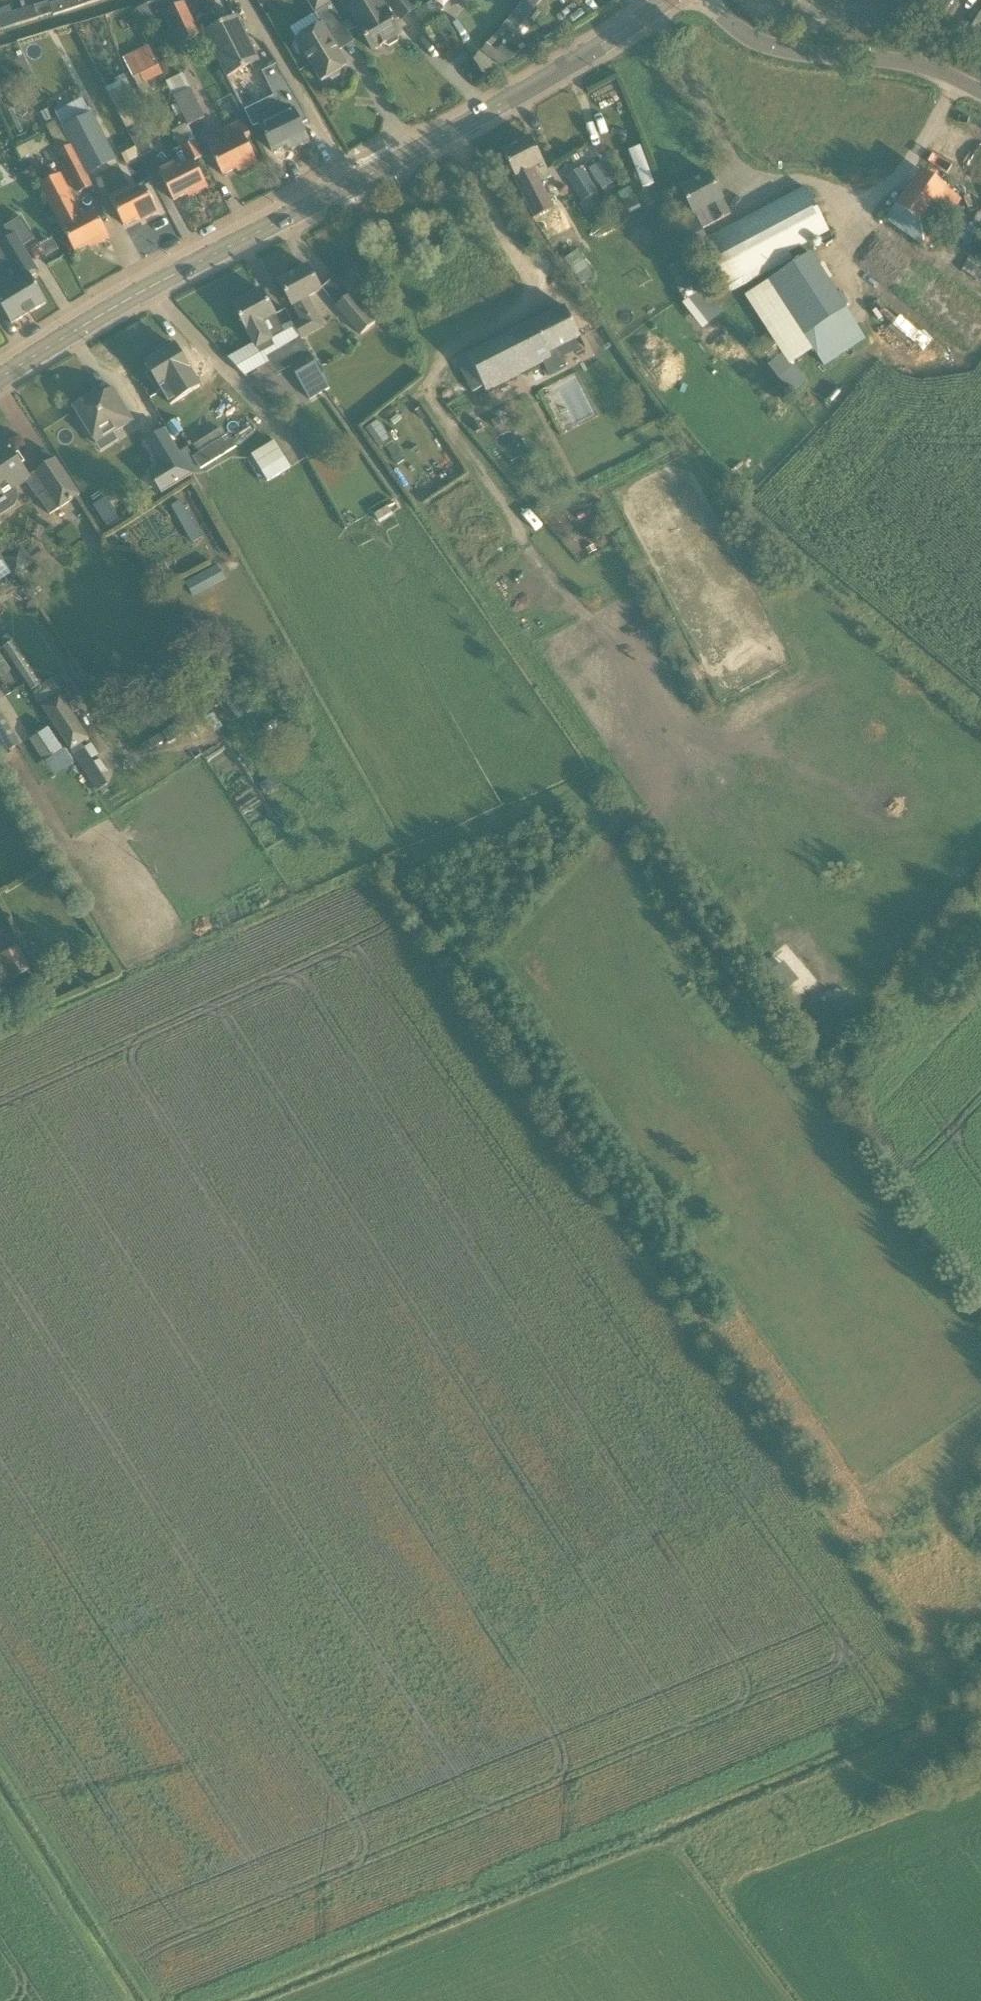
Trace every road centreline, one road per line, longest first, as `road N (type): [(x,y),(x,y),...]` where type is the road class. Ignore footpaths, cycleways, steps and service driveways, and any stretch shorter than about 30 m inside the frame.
road 1 (secondary): [(0,376),(165,279),(560,72),(668,0)]
road 2 (unclassified): [(980,94),(929,65),(772,47),(705,0)]

